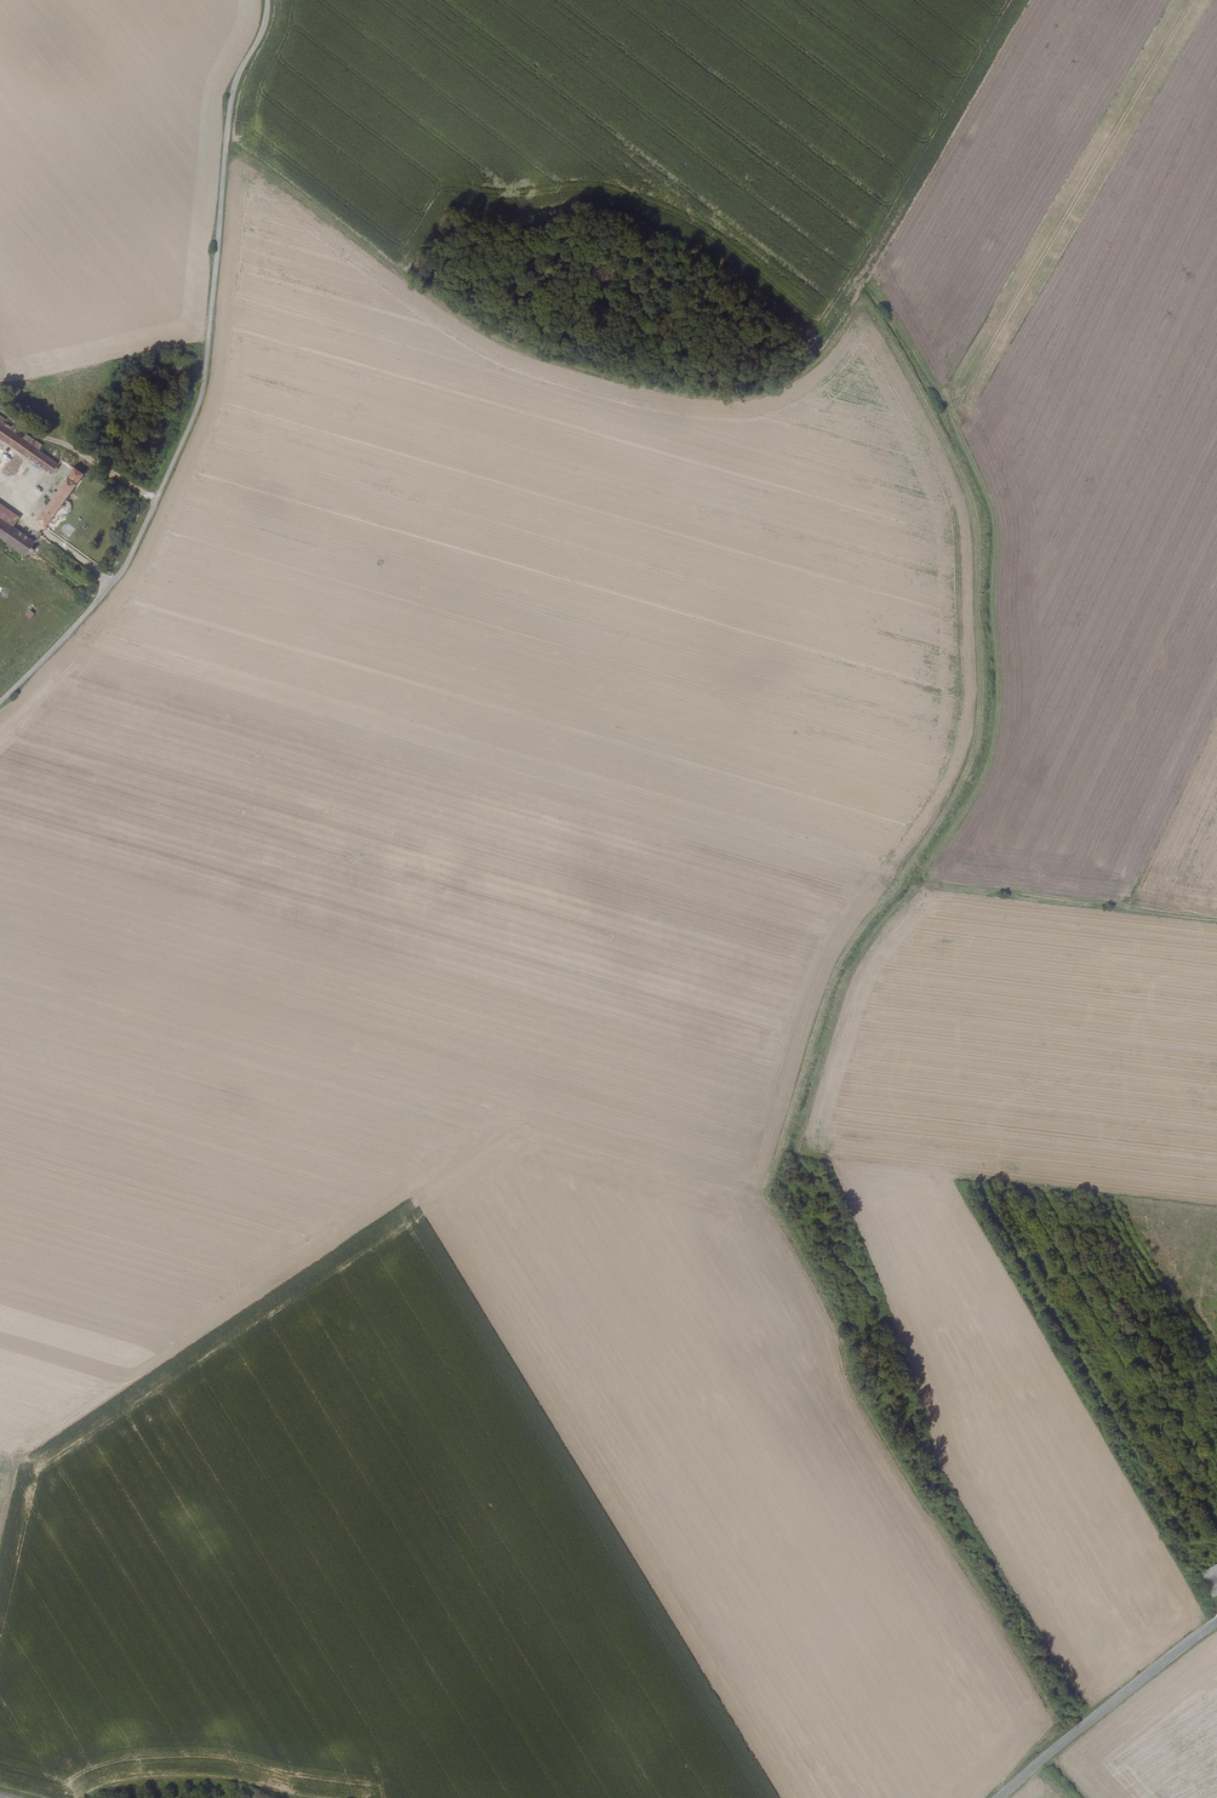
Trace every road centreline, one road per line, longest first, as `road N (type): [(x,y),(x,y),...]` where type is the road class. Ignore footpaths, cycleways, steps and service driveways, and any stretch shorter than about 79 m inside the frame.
road 1 (unclassified): [(267,0),(266,26),(230,102),(202,395),(123,574),(0,699)]
road 2 (secondary): [(998,1797),(1216,1622)]

